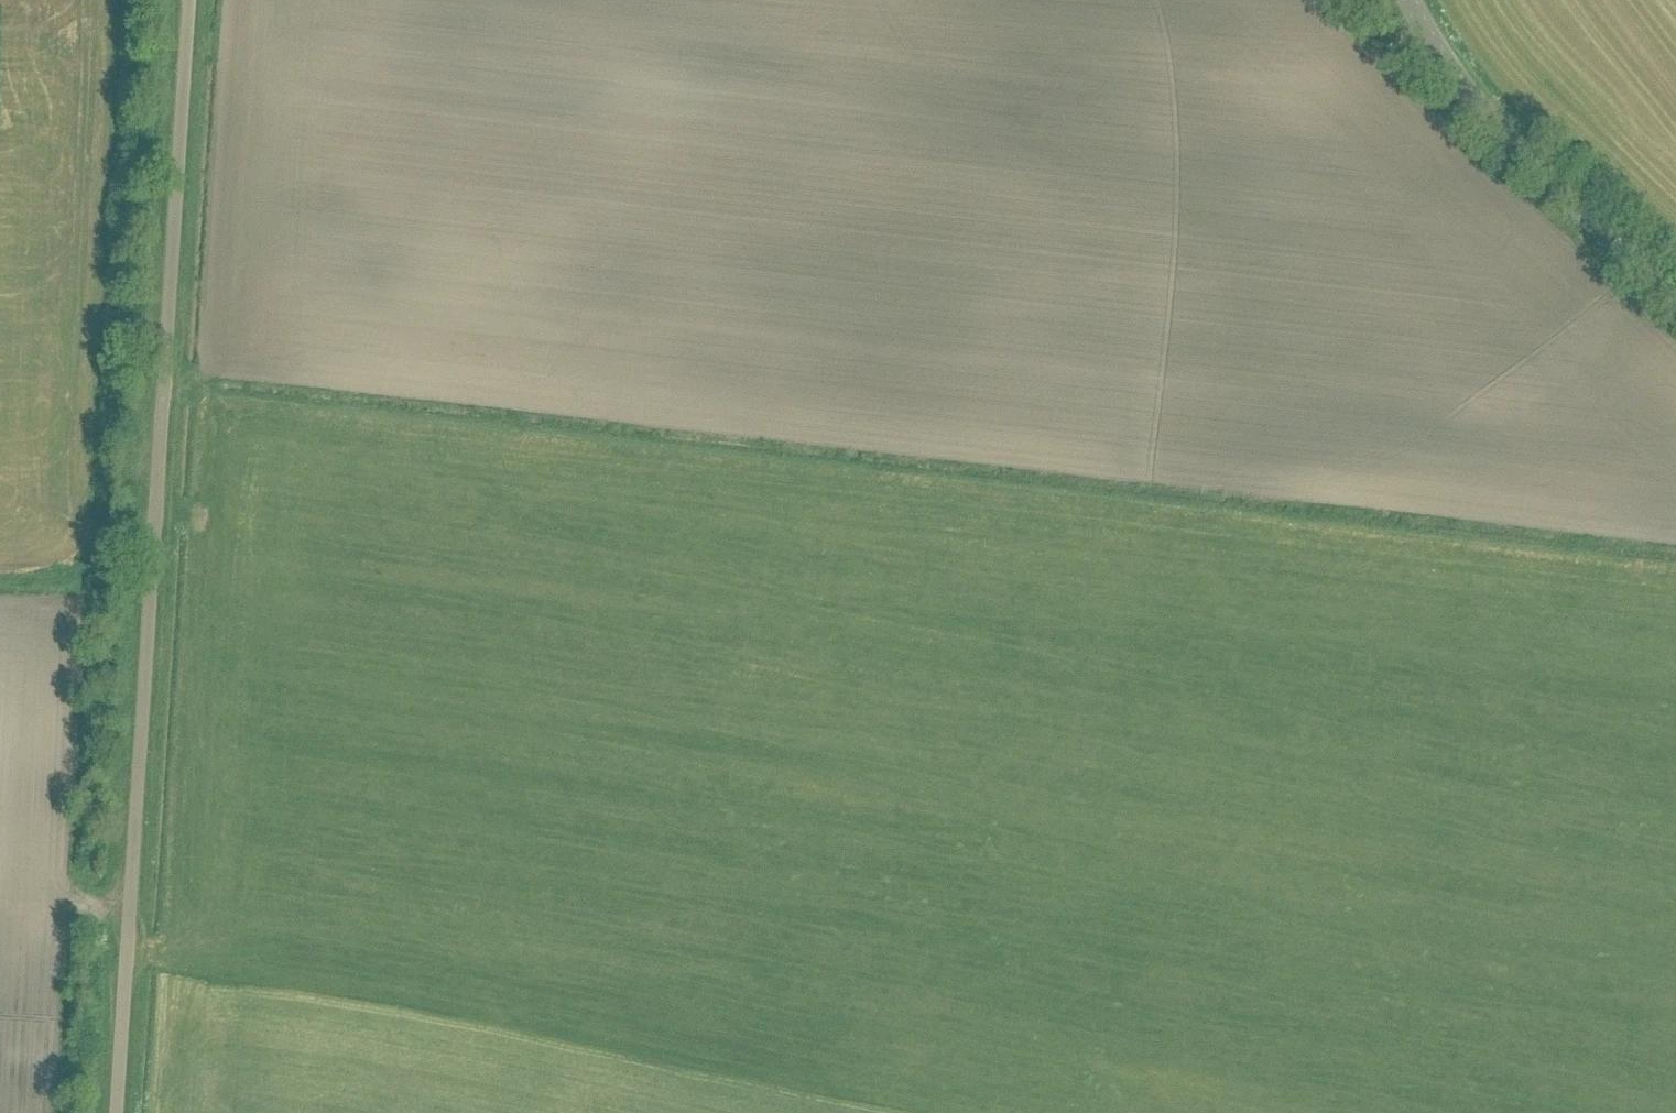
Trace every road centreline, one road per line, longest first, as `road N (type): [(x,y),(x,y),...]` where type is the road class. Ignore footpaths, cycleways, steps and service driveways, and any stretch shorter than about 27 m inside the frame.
road 1 (unclassified): [(115,1112),(190,0)]
road 2 (tertiary): [(1675,304),(1460,92),(1409,0)]

